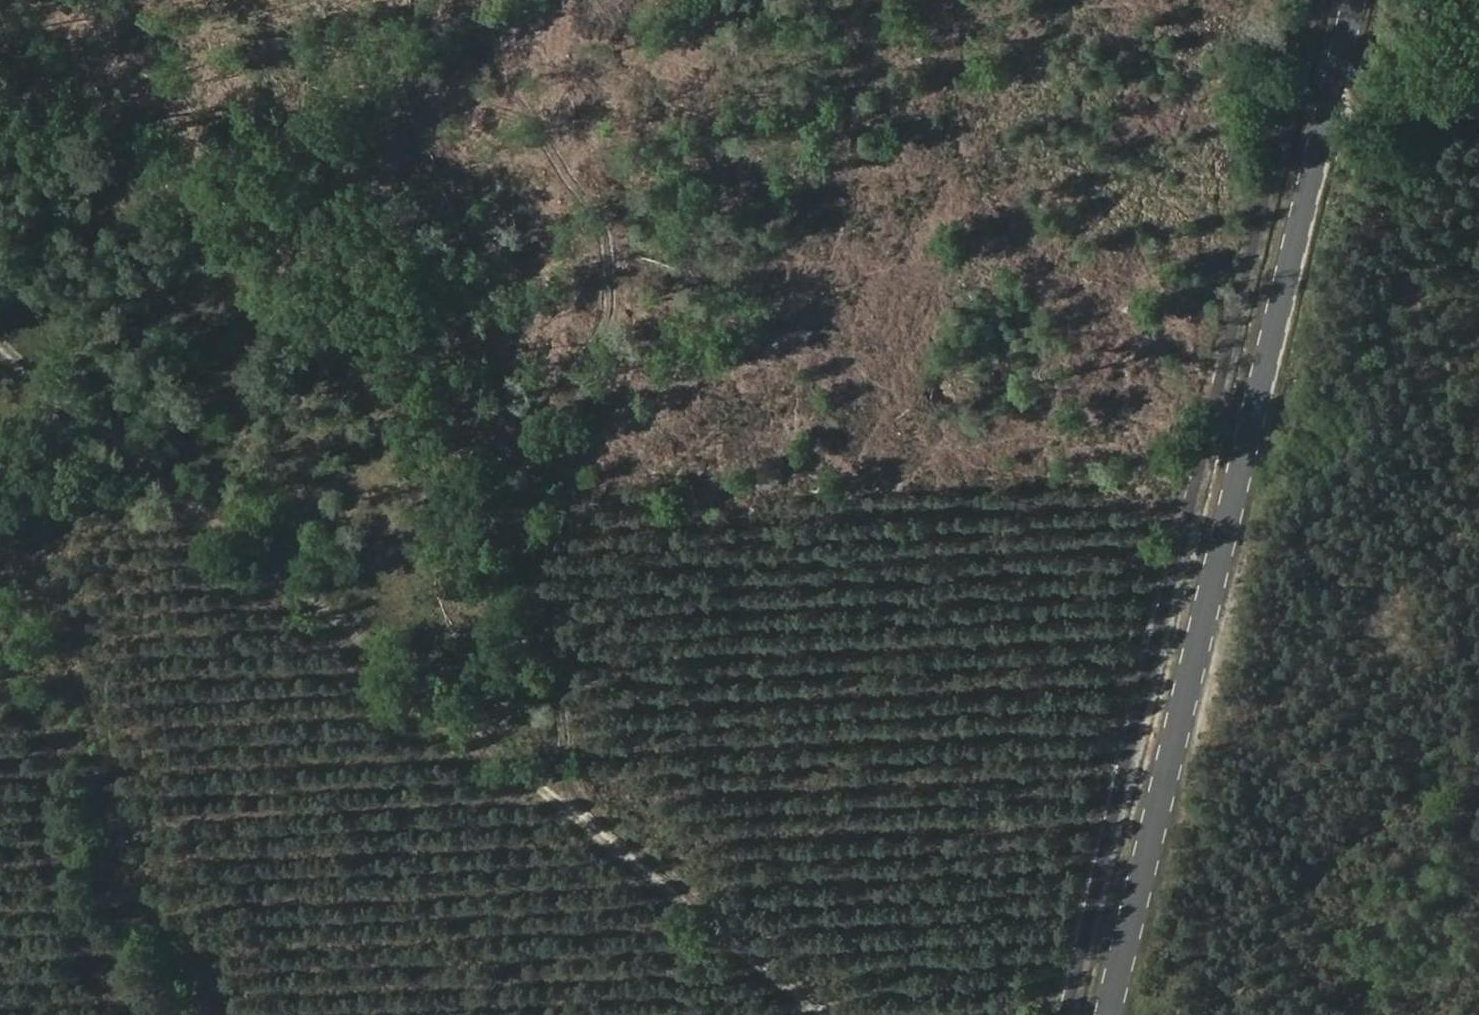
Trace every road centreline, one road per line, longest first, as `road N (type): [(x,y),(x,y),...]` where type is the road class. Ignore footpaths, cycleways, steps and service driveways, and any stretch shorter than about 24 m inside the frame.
road 1 (track): [(0,359),(839,1014)]
road 2 (secondary): [(1358,0),(1106,1014)]

